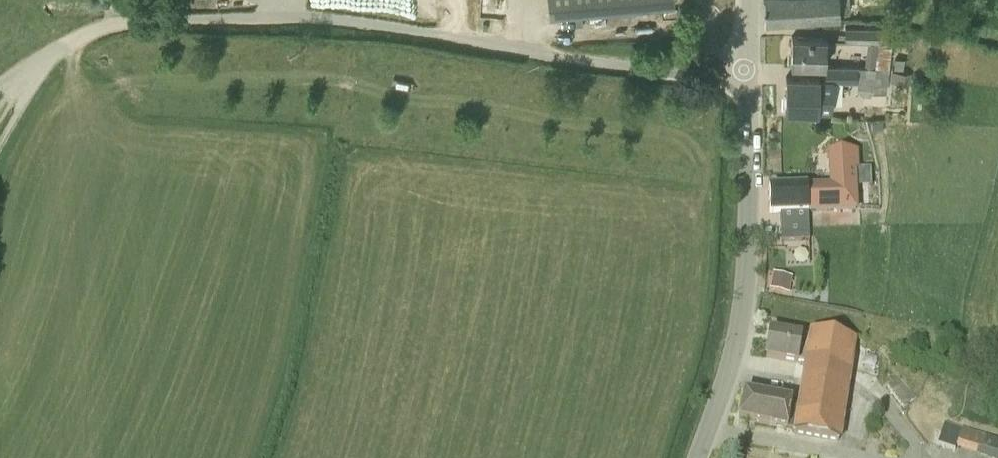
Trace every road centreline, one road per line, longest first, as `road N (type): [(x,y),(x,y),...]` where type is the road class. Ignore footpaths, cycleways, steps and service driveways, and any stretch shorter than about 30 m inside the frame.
road 1 (track): [(36,65),(105,24),(285,17),(571,59),(749,73)]
road 2 (unclassified): [(696,457),(728,367),(746,282),(750,0)]

